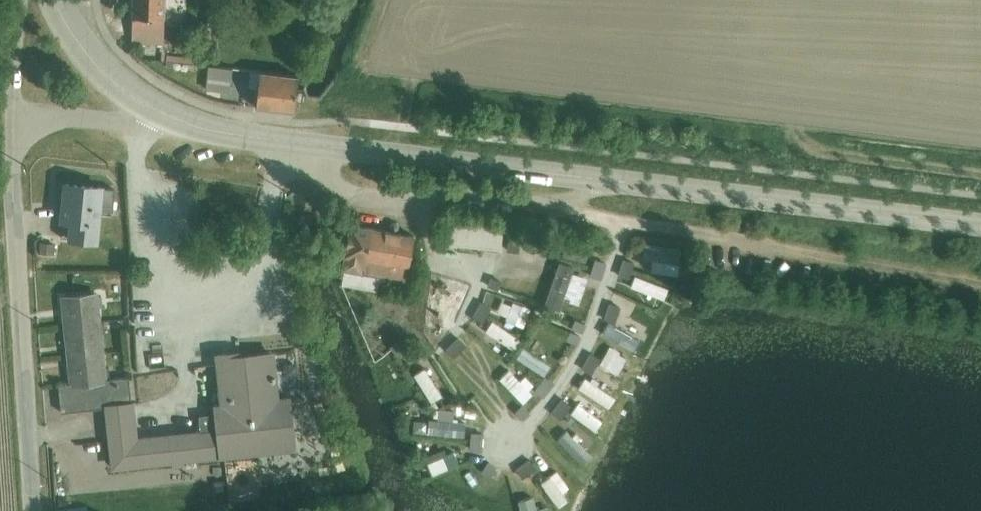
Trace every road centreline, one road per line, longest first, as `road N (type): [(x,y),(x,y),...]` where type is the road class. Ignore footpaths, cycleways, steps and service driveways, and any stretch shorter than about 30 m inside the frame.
road 1 (tertiary): [(319,143),(980,224)]
road 2 (unclassified): [(12,123),(33,510)]
road 3 (track): [(628,221),(980,277)]
road 4 (tertiary): [(319,143),(149,110)]
road 5 (tertiary): [(149,110),(90,63),(52,0)]
road 6 (unclassified): [(12,123),(130,123),(149,110)]
road 7 (unclassified): [(21,0),(12,123)]

